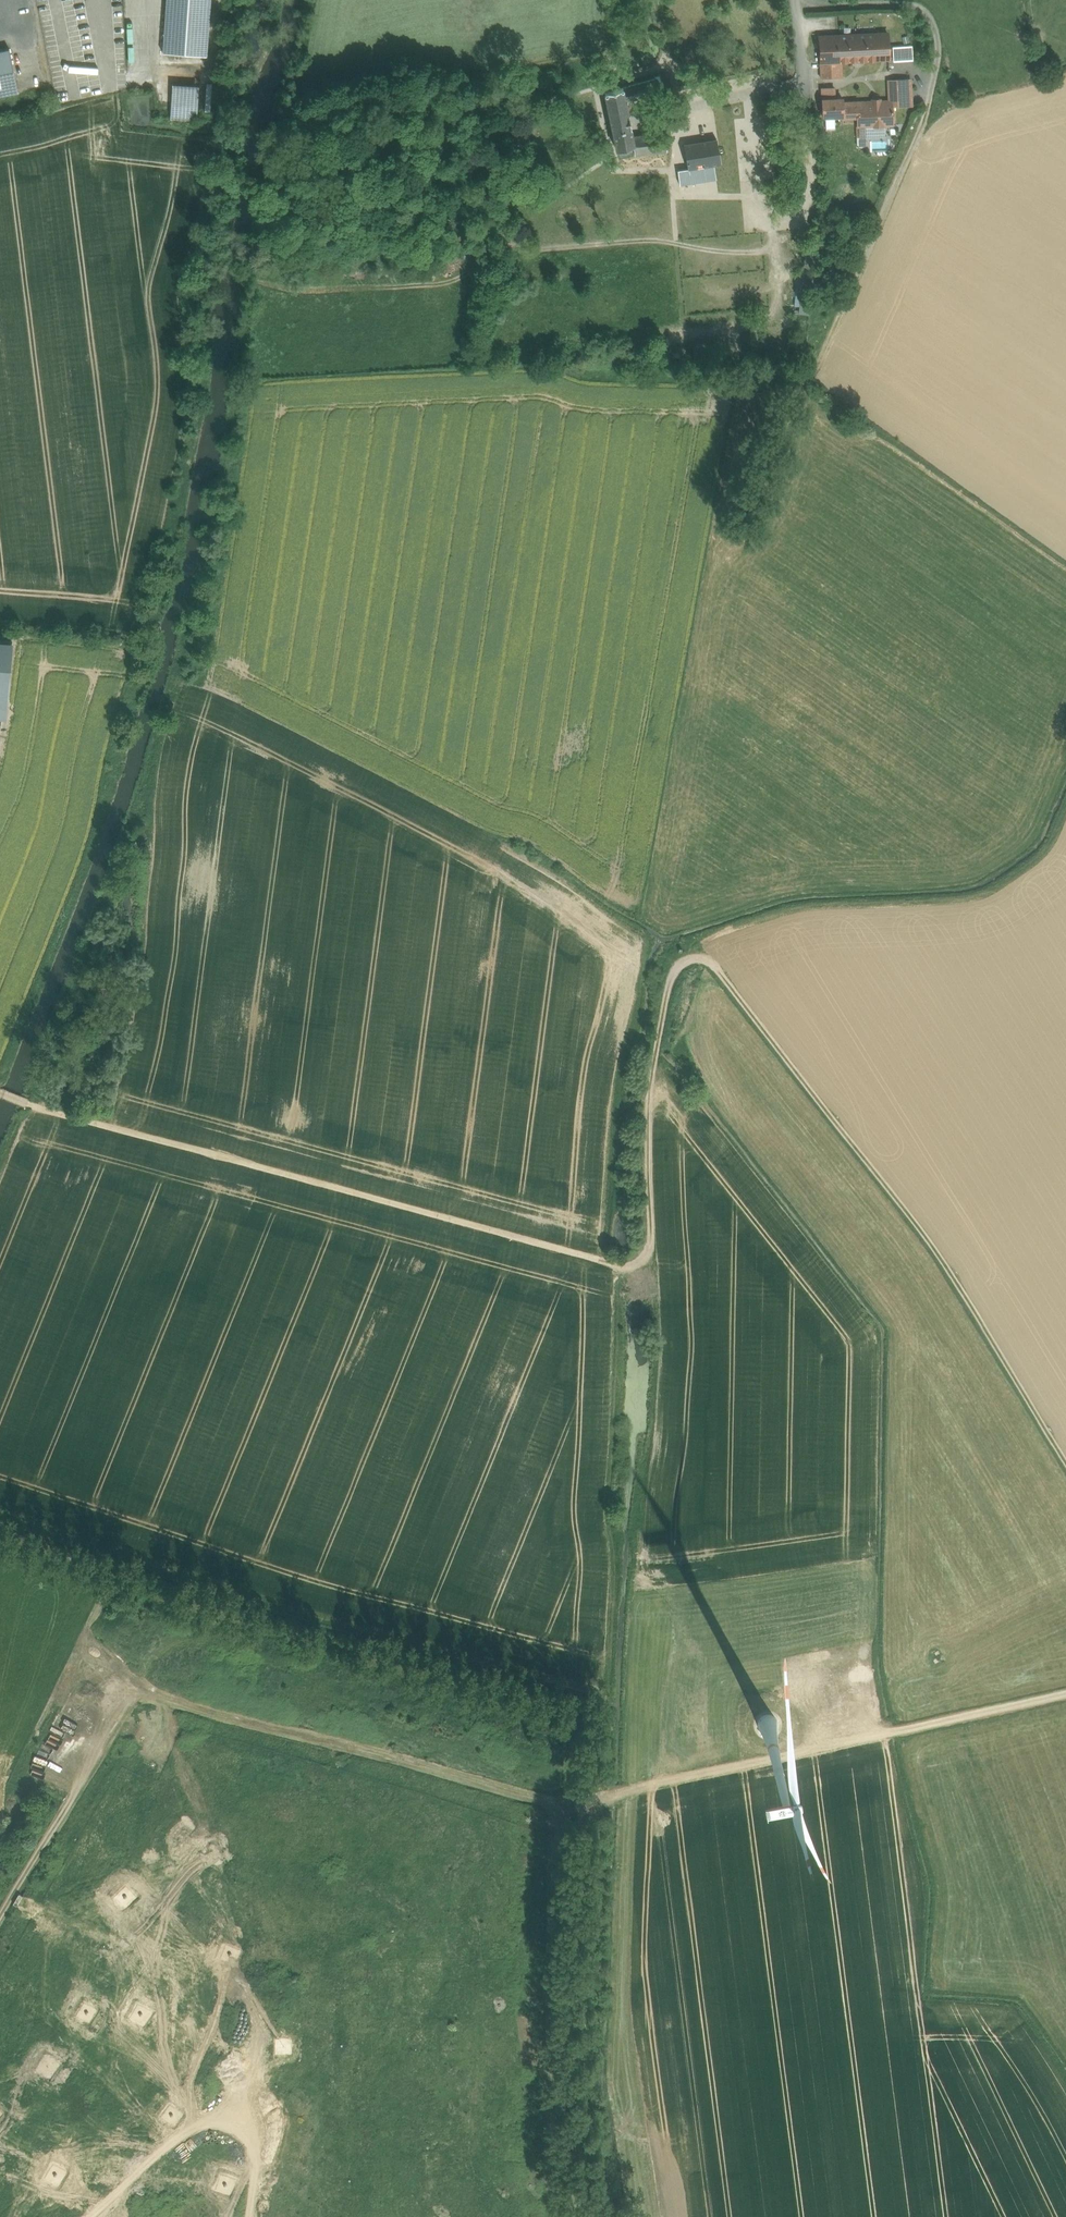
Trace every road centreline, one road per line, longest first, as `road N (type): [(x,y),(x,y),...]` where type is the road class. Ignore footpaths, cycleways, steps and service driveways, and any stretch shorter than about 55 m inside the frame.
road 1 (track): [(1065,1445),(818,1093),(706,960),(687,961),(675,978),(646,1106),(643,1193),(651,1260),(616,1262),(0,1094)]
road 2 (track): [(534,1797),(716,1770),(1065,1695)]
road 3 (track): [(798,3),(897,3),(920,12),(939,33),(939,70),(810,377)]

